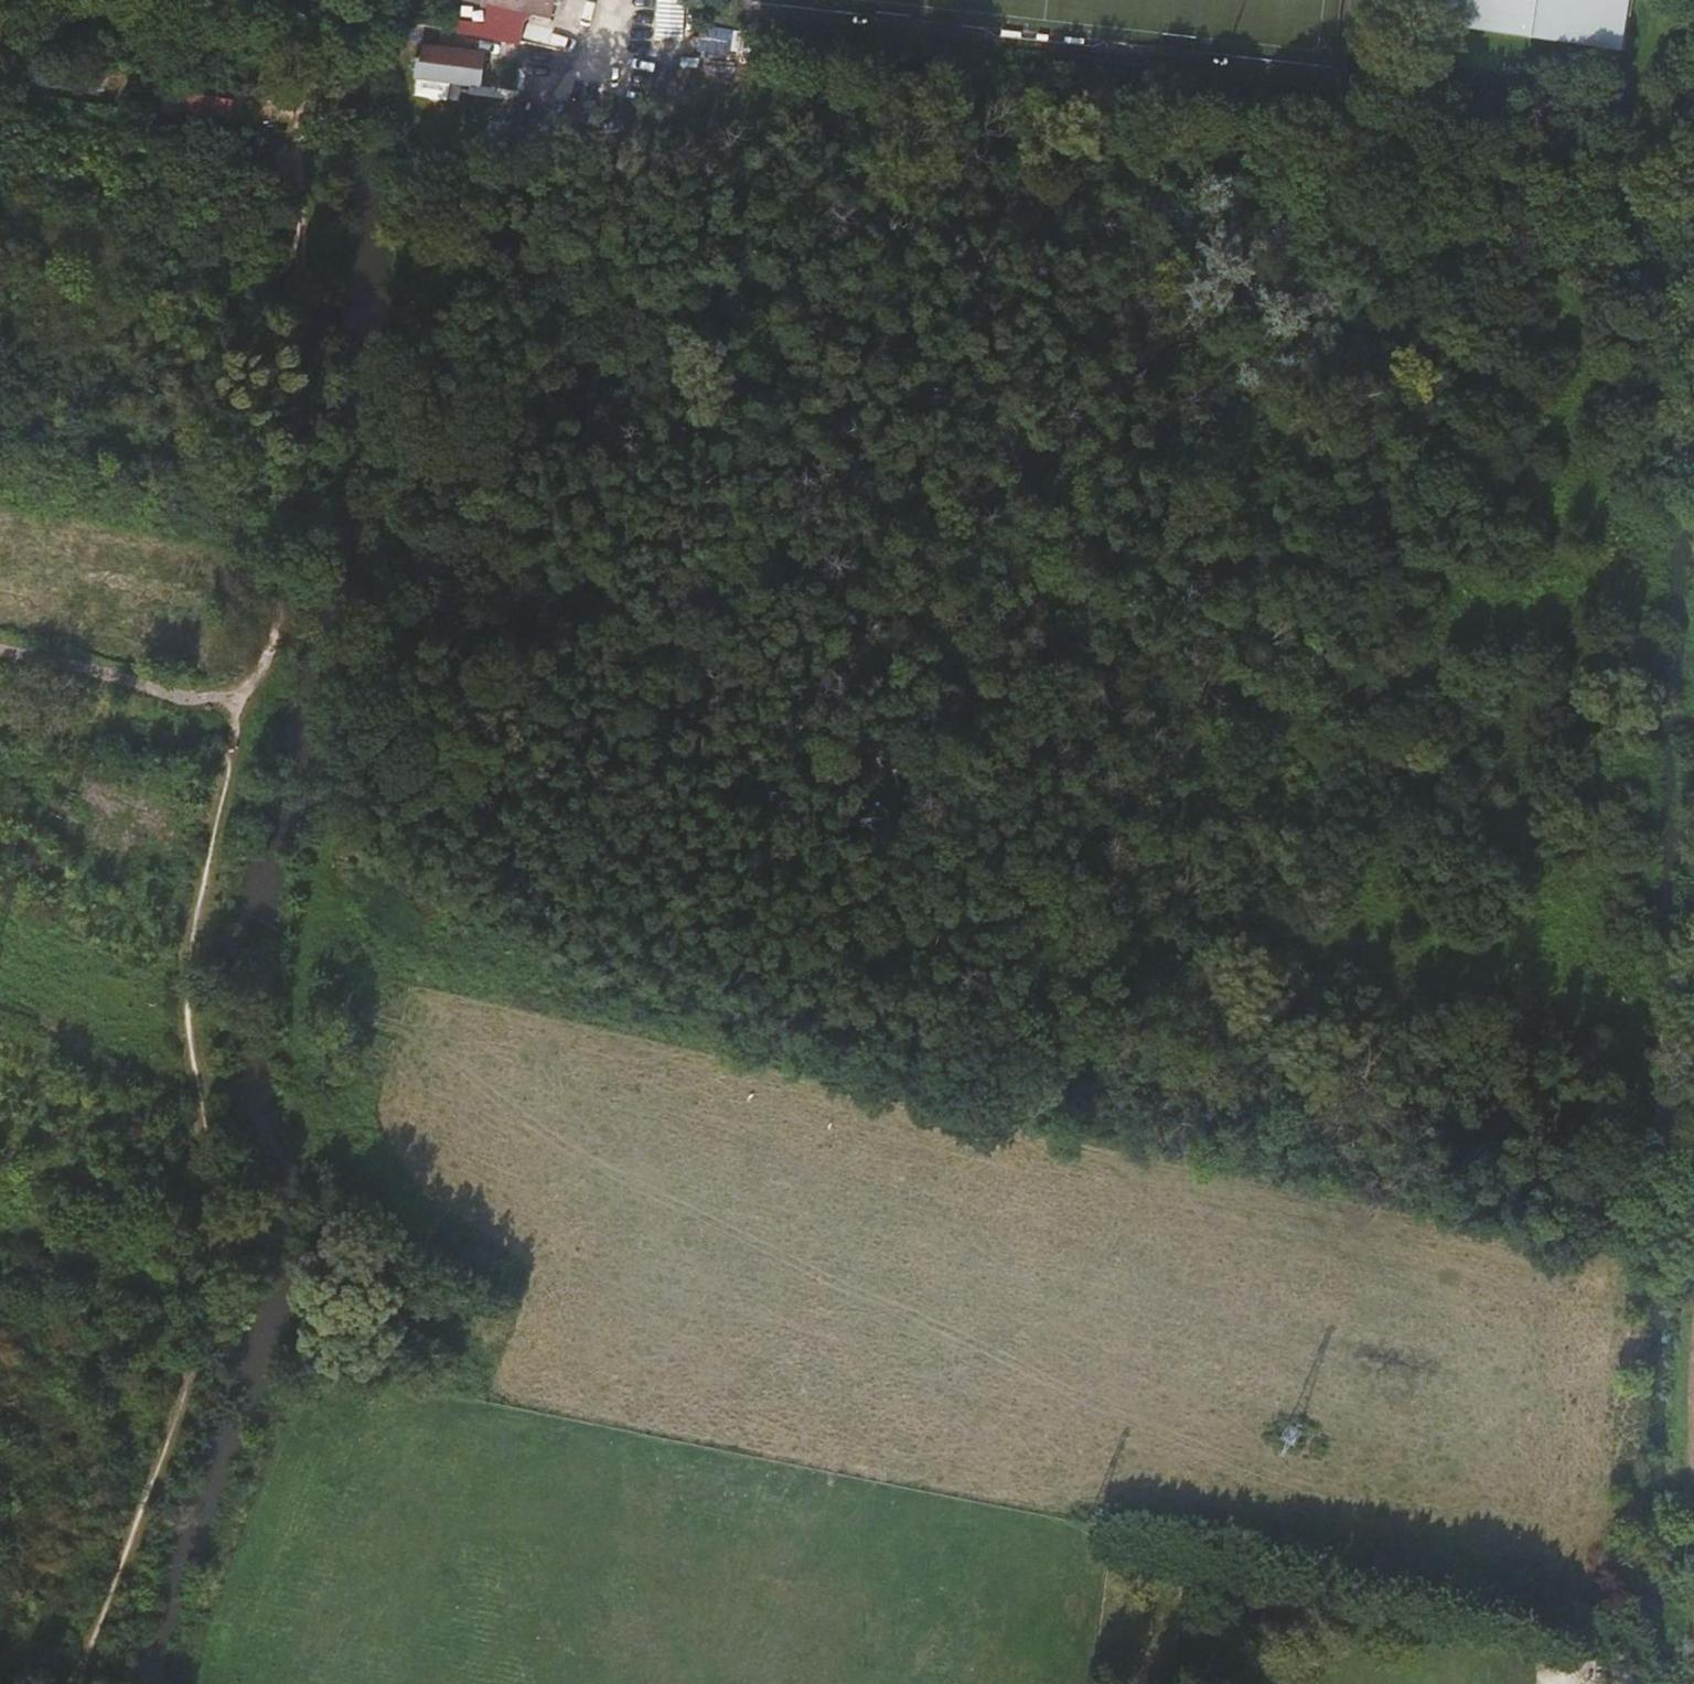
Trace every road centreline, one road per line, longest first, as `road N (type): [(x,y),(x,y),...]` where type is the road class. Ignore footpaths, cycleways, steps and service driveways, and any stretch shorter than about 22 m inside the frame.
road 1 (track): [(243,713),(0,657)]

